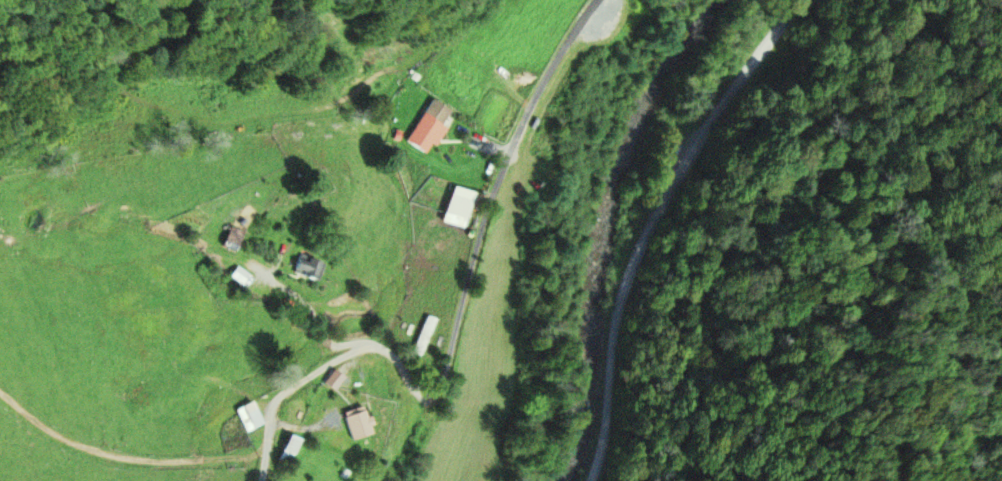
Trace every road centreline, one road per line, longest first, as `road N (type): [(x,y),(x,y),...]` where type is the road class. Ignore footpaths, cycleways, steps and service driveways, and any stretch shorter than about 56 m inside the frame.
road 1 (residential): [(264,480),(277,405),(291,383),(365,345),(388,351),(416,389),(432,389),(445,372),(504,154),(594,0)]
road 2 (tertiary): [(593,480),(608,444),(622,333),(647,248),(715,112),(804,0)]
road 3 (track): [(0,394),(26,416),(102,452),(202,462),(271,451)]

